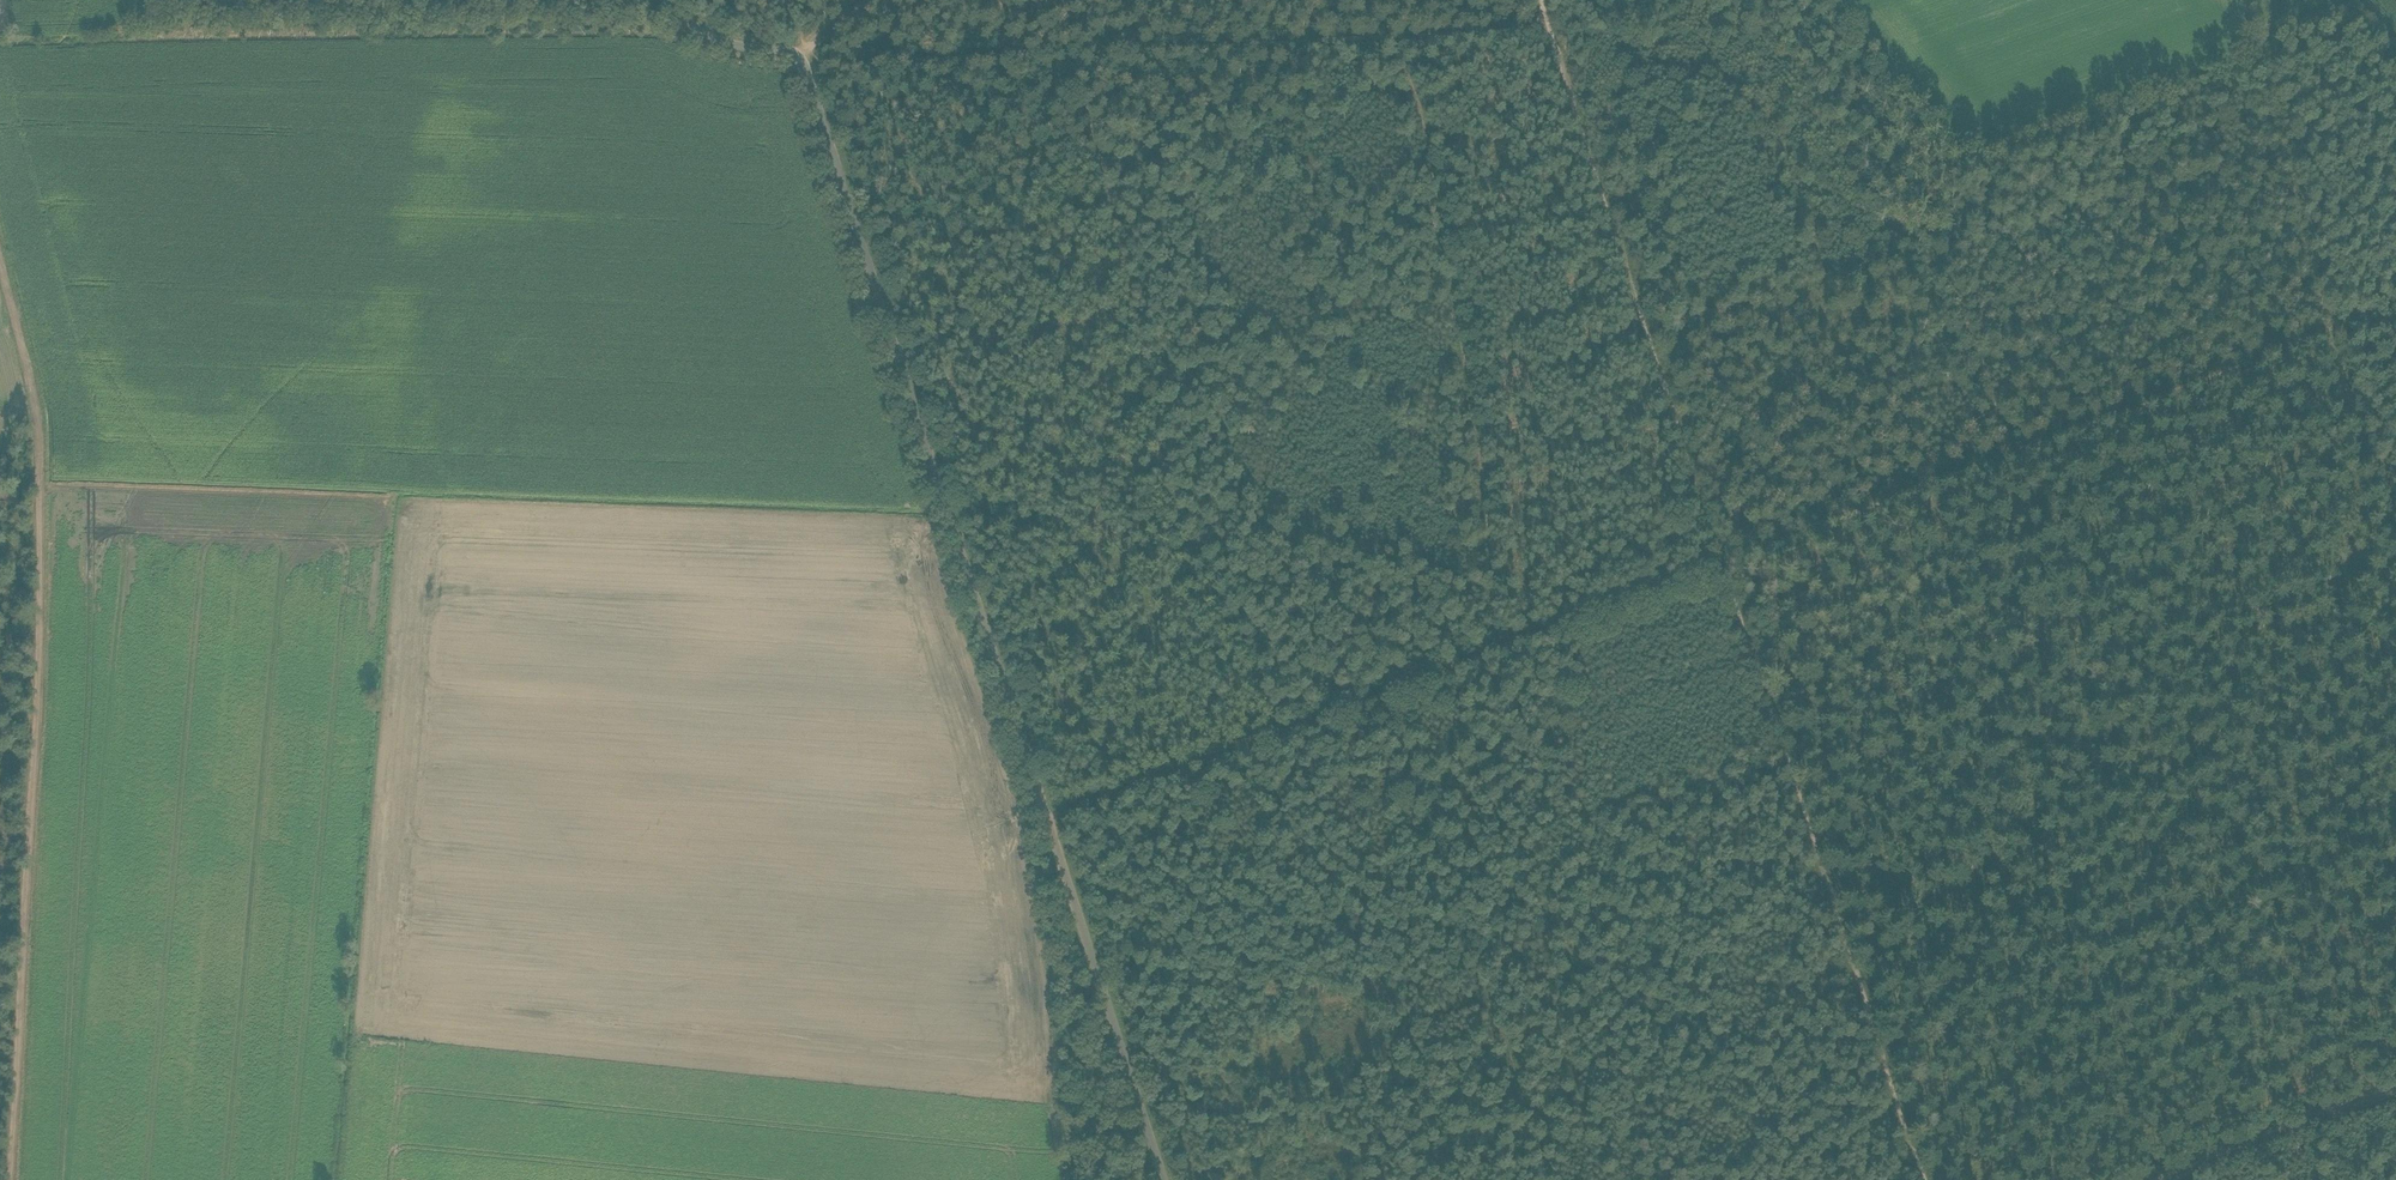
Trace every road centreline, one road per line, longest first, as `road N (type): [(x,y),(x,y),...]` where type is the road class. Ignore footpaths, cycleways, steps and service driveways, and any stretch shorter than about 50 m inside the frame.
road 1 (unclassified): [(1165,1179),(810,66),(795,53),(708,39),(664,0)]
road 2 (track): [(10,1179),(41,646),(37,414),(0,263)]
road 3 (track): [(1724,565),(2395,307)]
road 4 (track): [(1923,1179),(1724,565)]
road 5 (track): [(1502,645),(1490,603),(1490,551),(1431,150),(1394,37)]
road 6 (track): [(1724,565),(1551,32)]
road 7 (track): [(2265,0),(2328,333),(2395,525)]
road 8 (track): [(1394,37),(1087,56)]
road 9 (track): [(1502,645),(1270,733)]
road 10 (track): [(1270,733),(1049,818)]
road 11 (track): [(1724,565),(1502,645)]
road 12 (track): [(1017,57),(828,65)]
road 13 (track): [(2169,1179),(2318,1122)]
road 14 (track): [(1551,32),(1394,37)]

